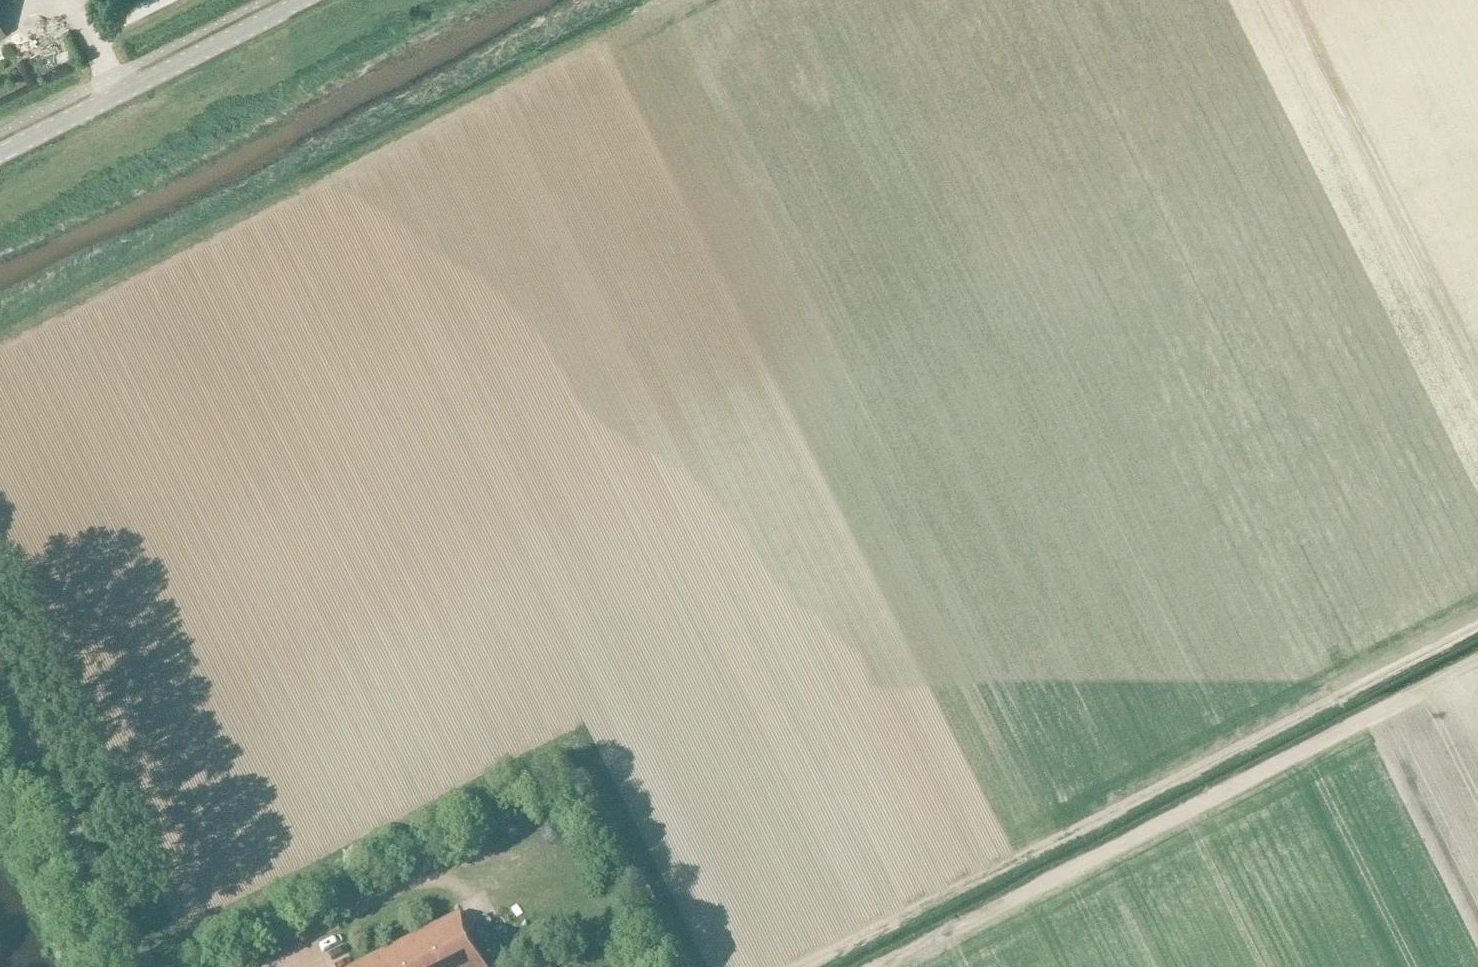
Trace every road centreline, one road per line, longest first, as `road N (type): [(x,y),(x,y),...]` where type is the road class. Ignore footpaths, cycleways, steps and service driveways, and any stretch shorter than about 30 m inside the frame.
road 1 (unclassified): [(0,154),(306,0)]
road 2 (unclassified): [(145,966),(0,681)]

